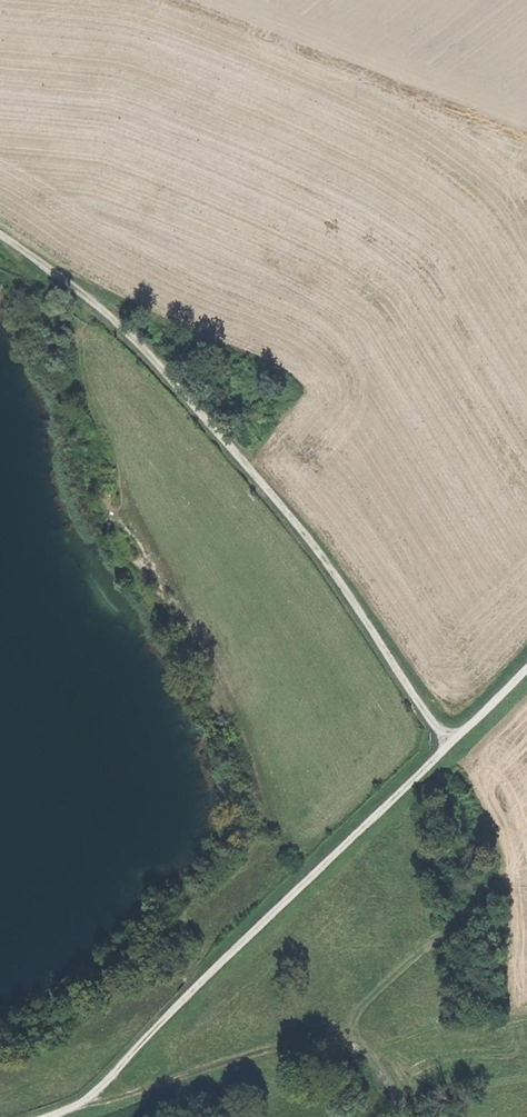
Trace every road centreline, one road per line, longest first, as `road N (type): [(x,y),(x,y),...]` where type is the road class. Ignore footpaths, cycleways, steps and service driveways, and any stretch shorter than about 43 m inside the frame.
road 1 (track): [(87,295),(75,331),(77,377),(248,743),(258,827),(187,996)]
road 2 (track): [(450,744),(297,524),(140,344),(0,231)]
road 3 (track): [(526,670),(79,1107),(47,1116)]
road 4 (track): [(407,1116),(354,1041),(315,1034),(79,1107)]

